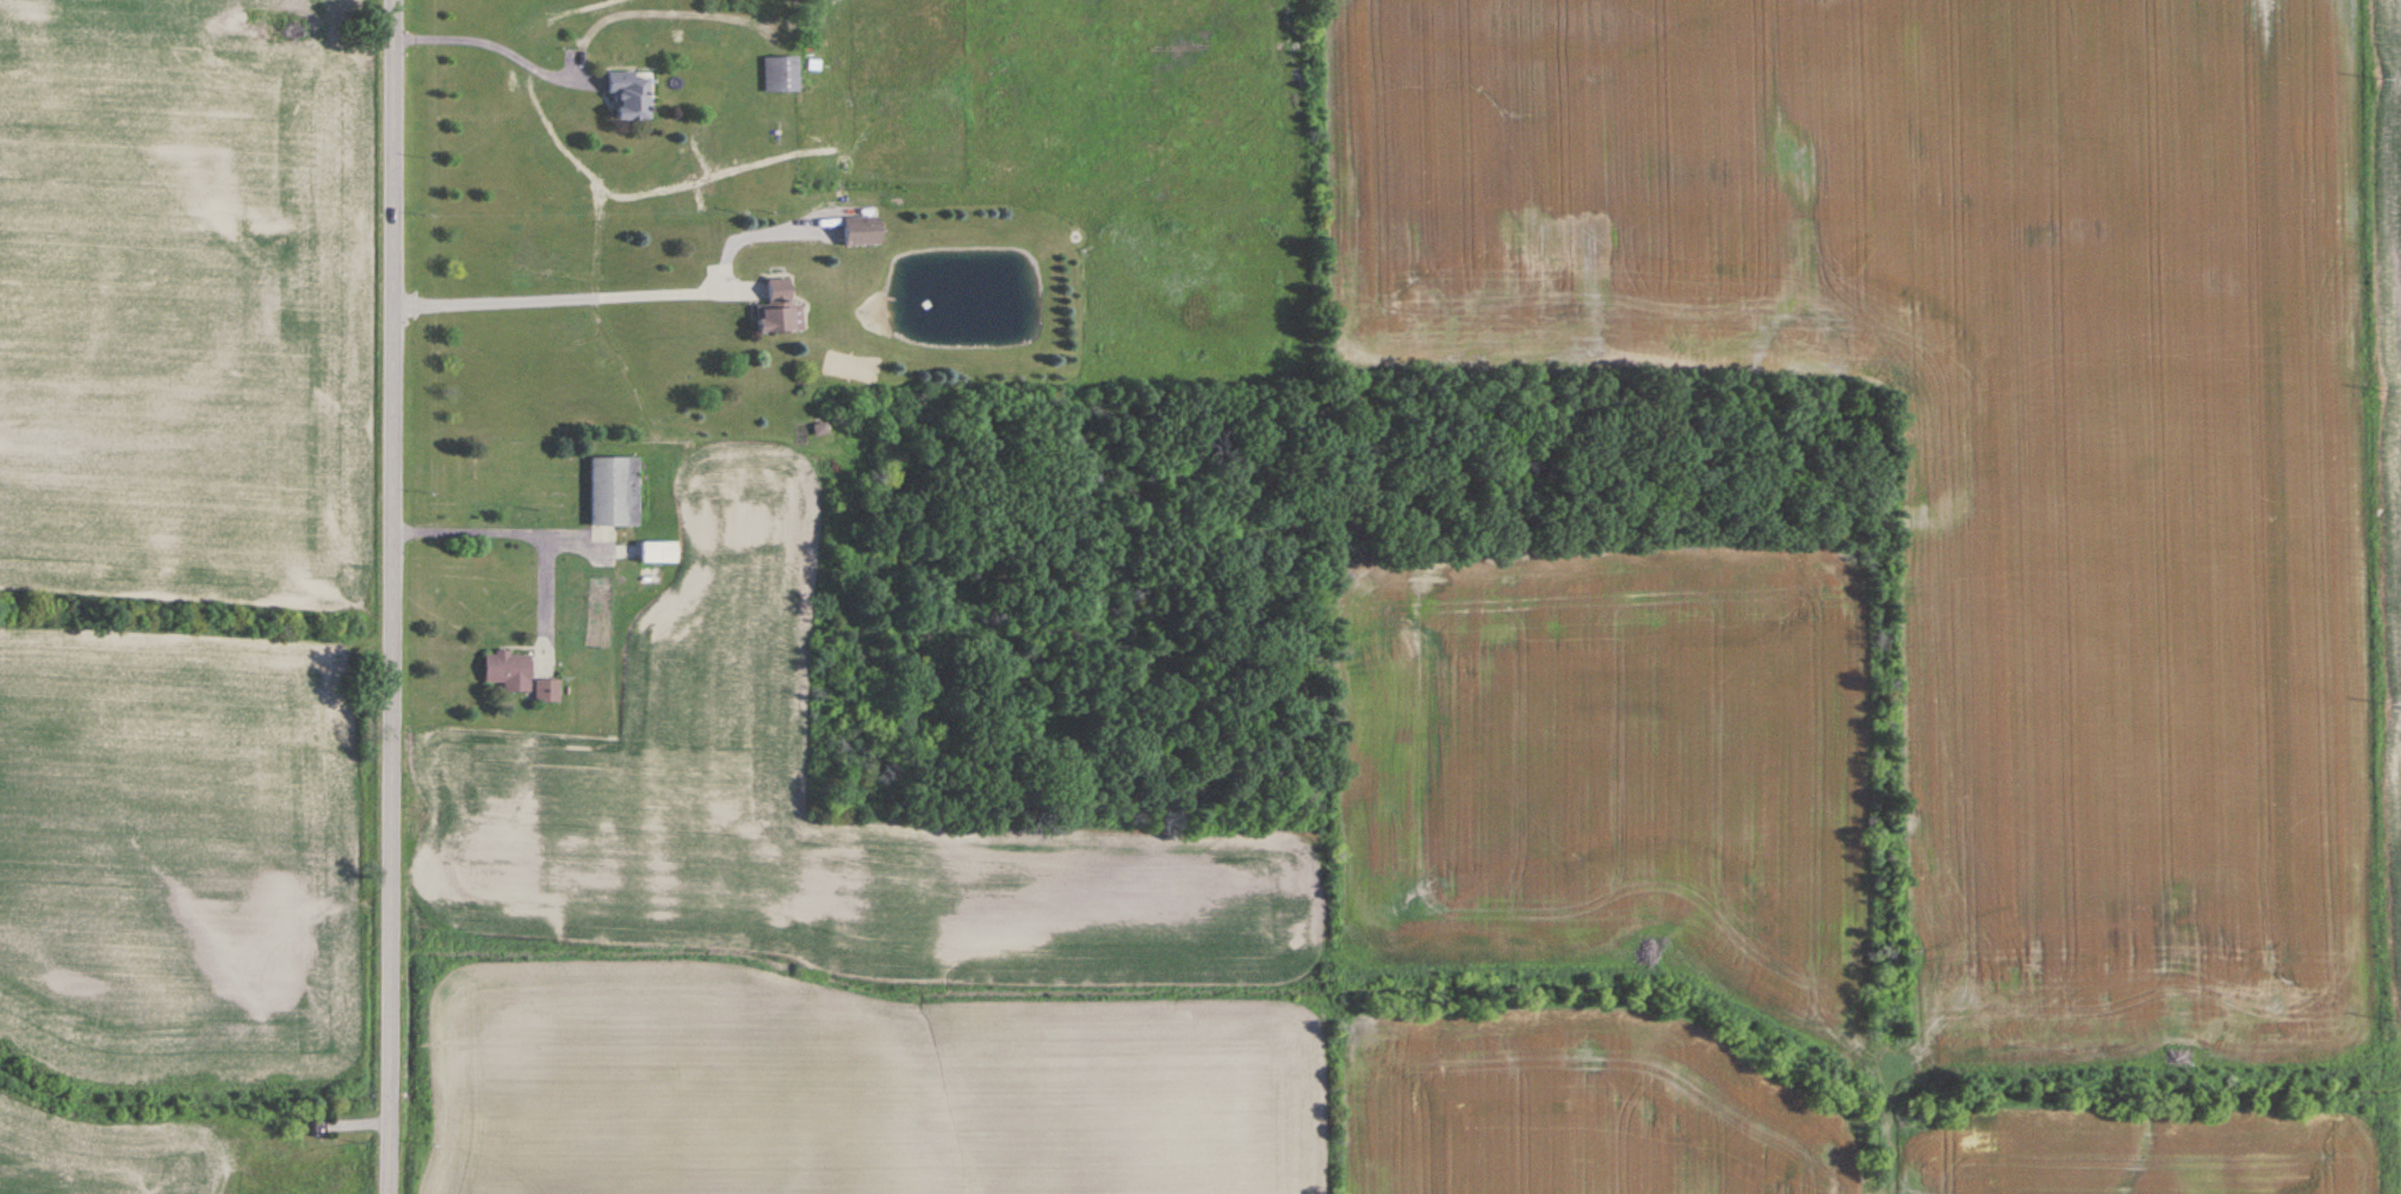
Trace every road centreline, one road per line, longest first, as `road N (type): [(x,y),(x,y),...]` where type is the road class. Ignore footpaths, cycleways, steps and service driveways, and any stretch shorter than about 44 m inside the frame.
road 1 (residential): [(391,1193),(394,0)]

